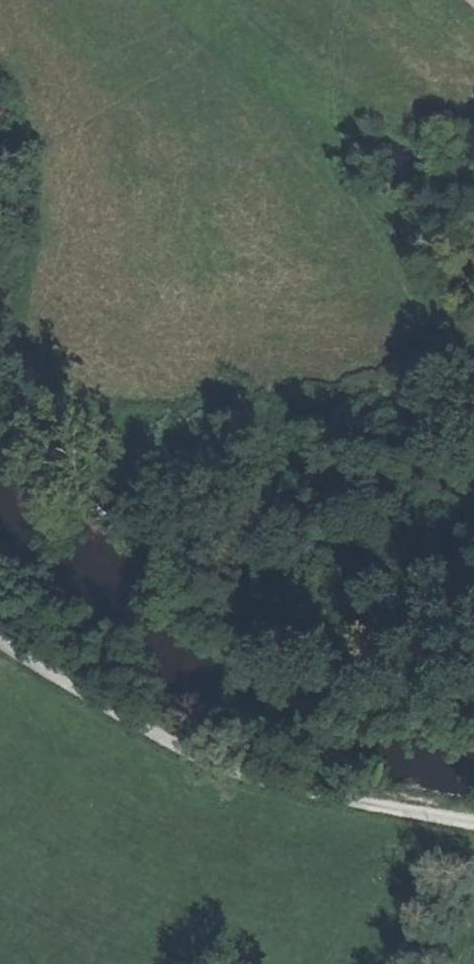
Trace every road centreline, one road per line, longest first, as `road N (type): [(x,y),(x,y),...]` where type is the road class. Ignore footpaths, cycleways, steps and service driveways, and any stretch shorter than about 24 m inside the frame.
road 1 (track): [(0,630),(79,701),(328,802),(473,835)]

